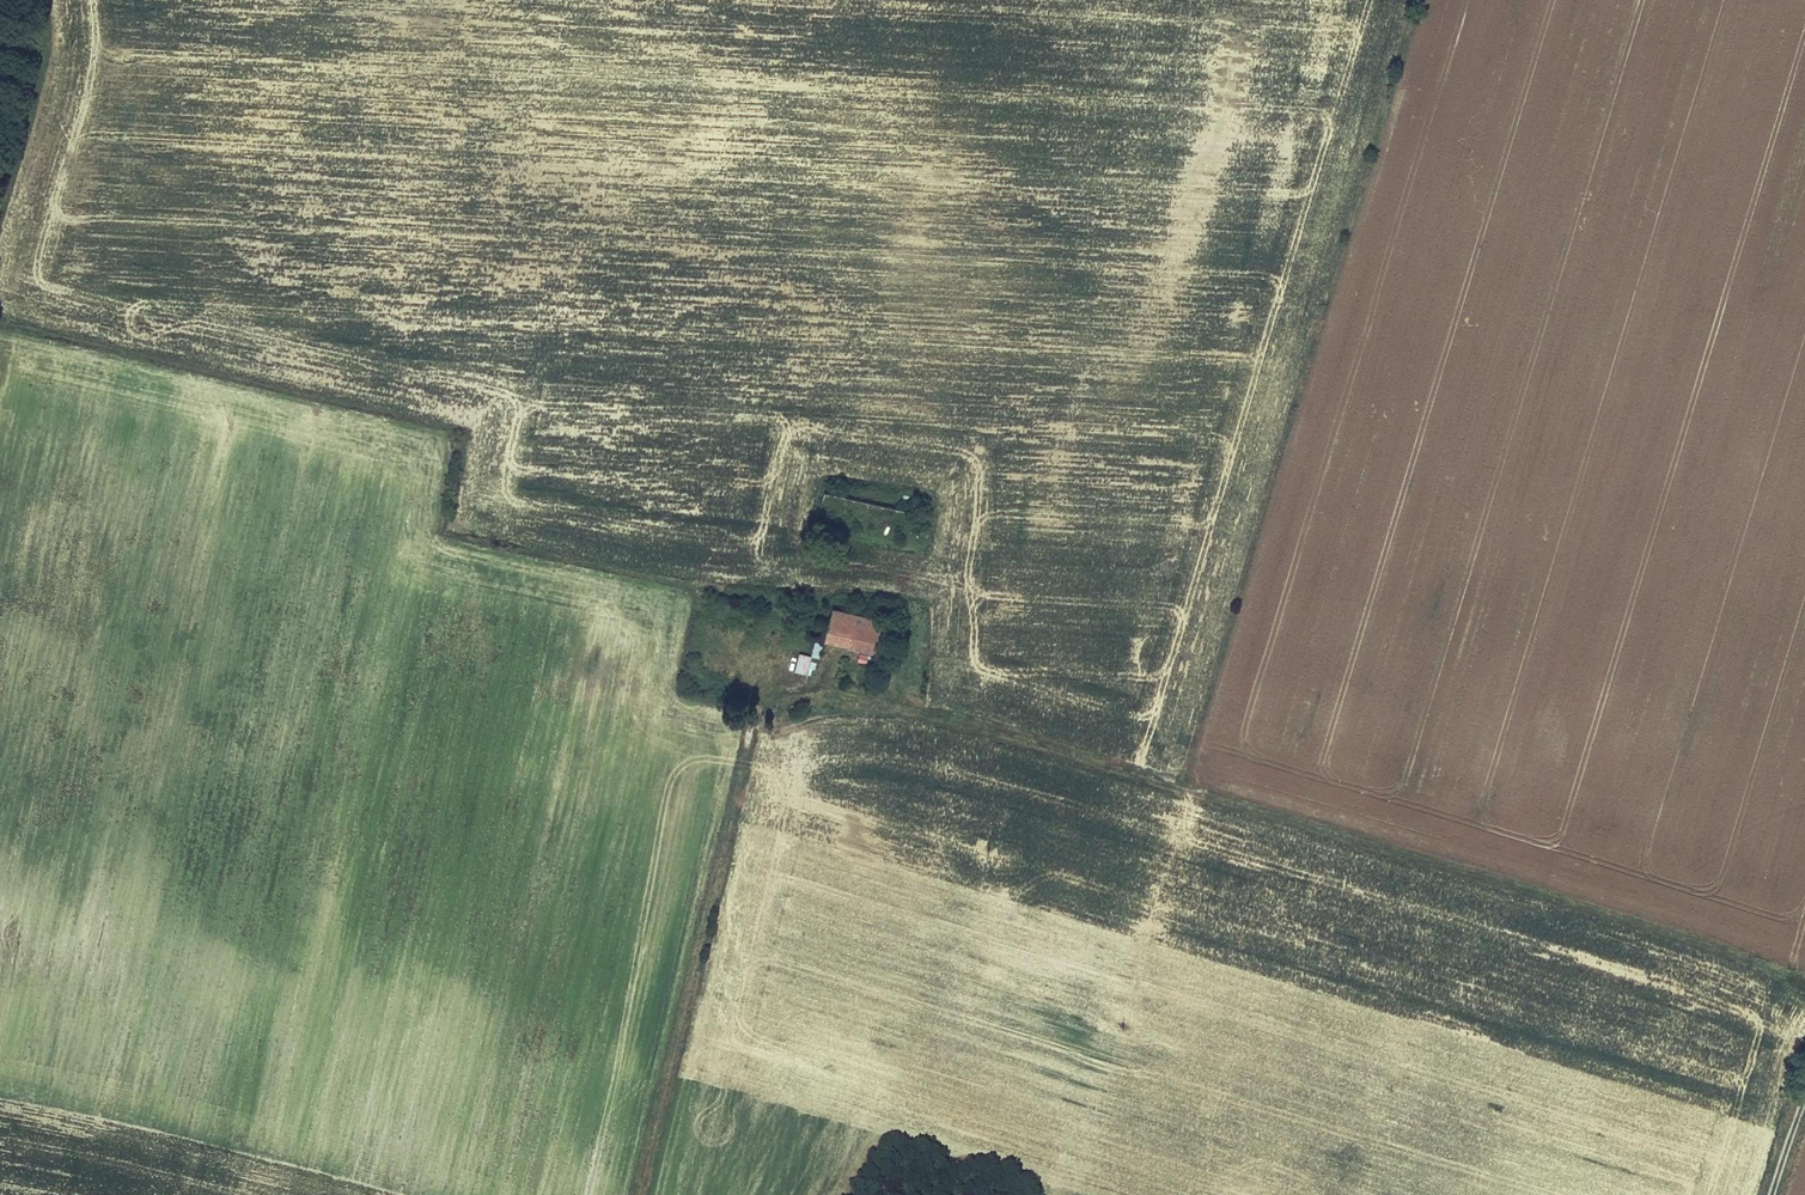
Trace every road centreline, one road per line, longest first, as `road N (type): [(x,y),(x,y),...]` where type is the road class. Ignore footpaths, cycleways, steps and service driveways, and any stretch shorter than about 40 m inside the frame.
road 1 (track): [(1804,982),(1733,953),(927,710),(822,689),(785,691),(761,706),(749,727),(637,1194)]

